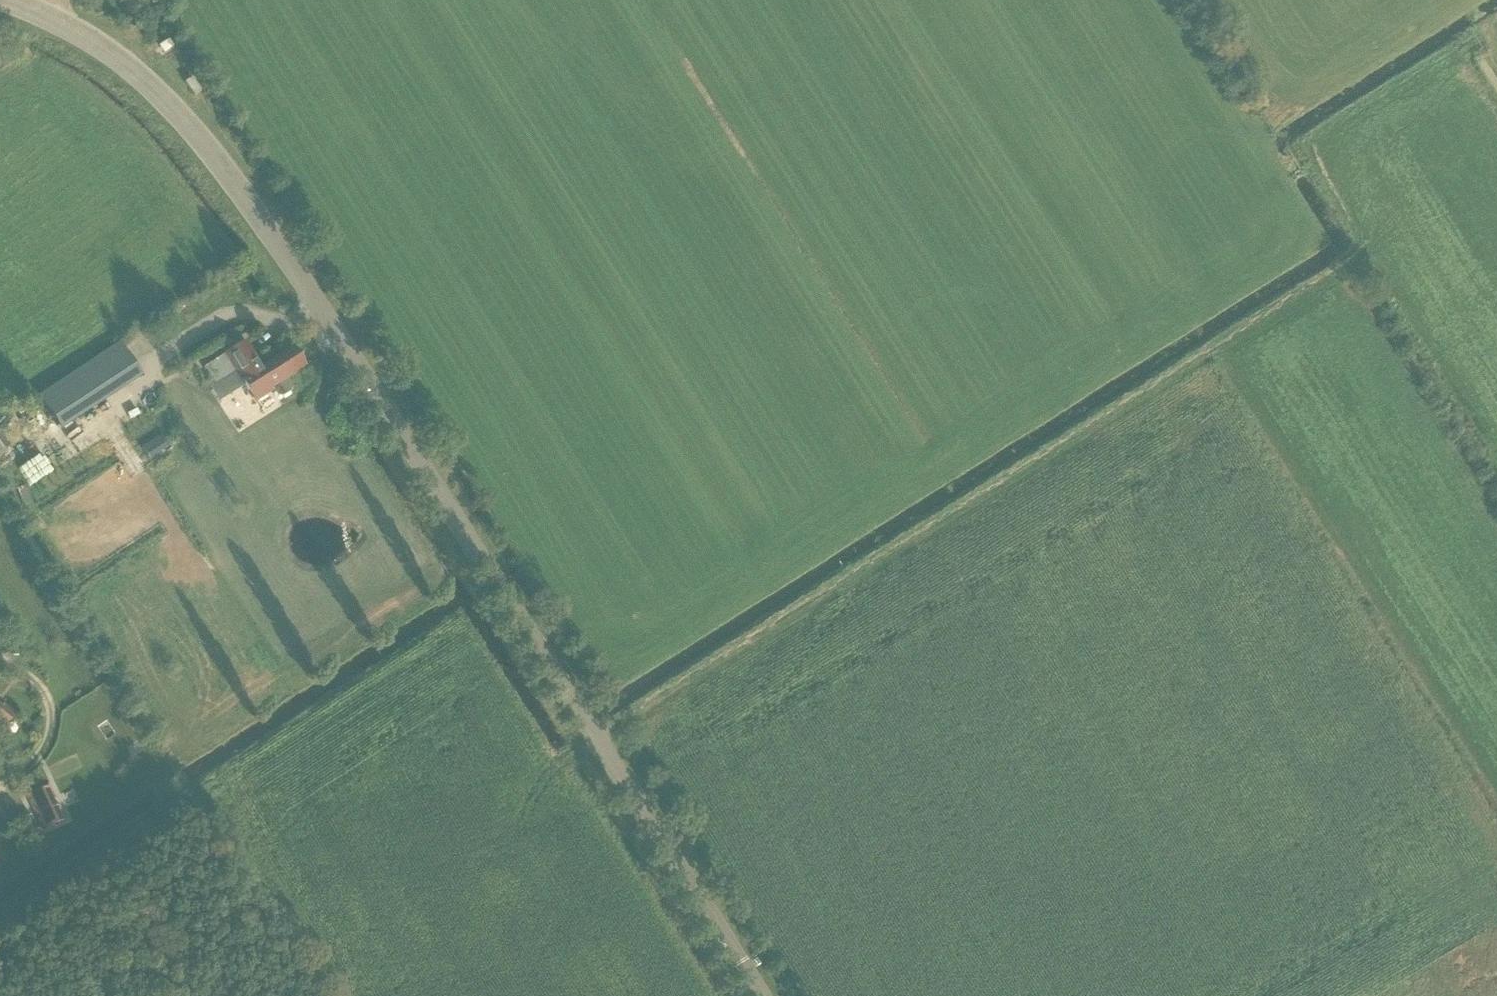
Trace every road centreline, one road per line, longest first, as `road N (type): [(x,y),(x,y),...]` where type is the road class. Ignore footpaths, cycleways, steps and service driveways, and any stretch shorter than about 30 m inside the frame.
road 1 (tertiary): [(761,995),(242,192),(132,70),(87,37),(10,0)]
road 2 (track): [(0,659),(36,683),(51,716),(39,756),(0,787)]

